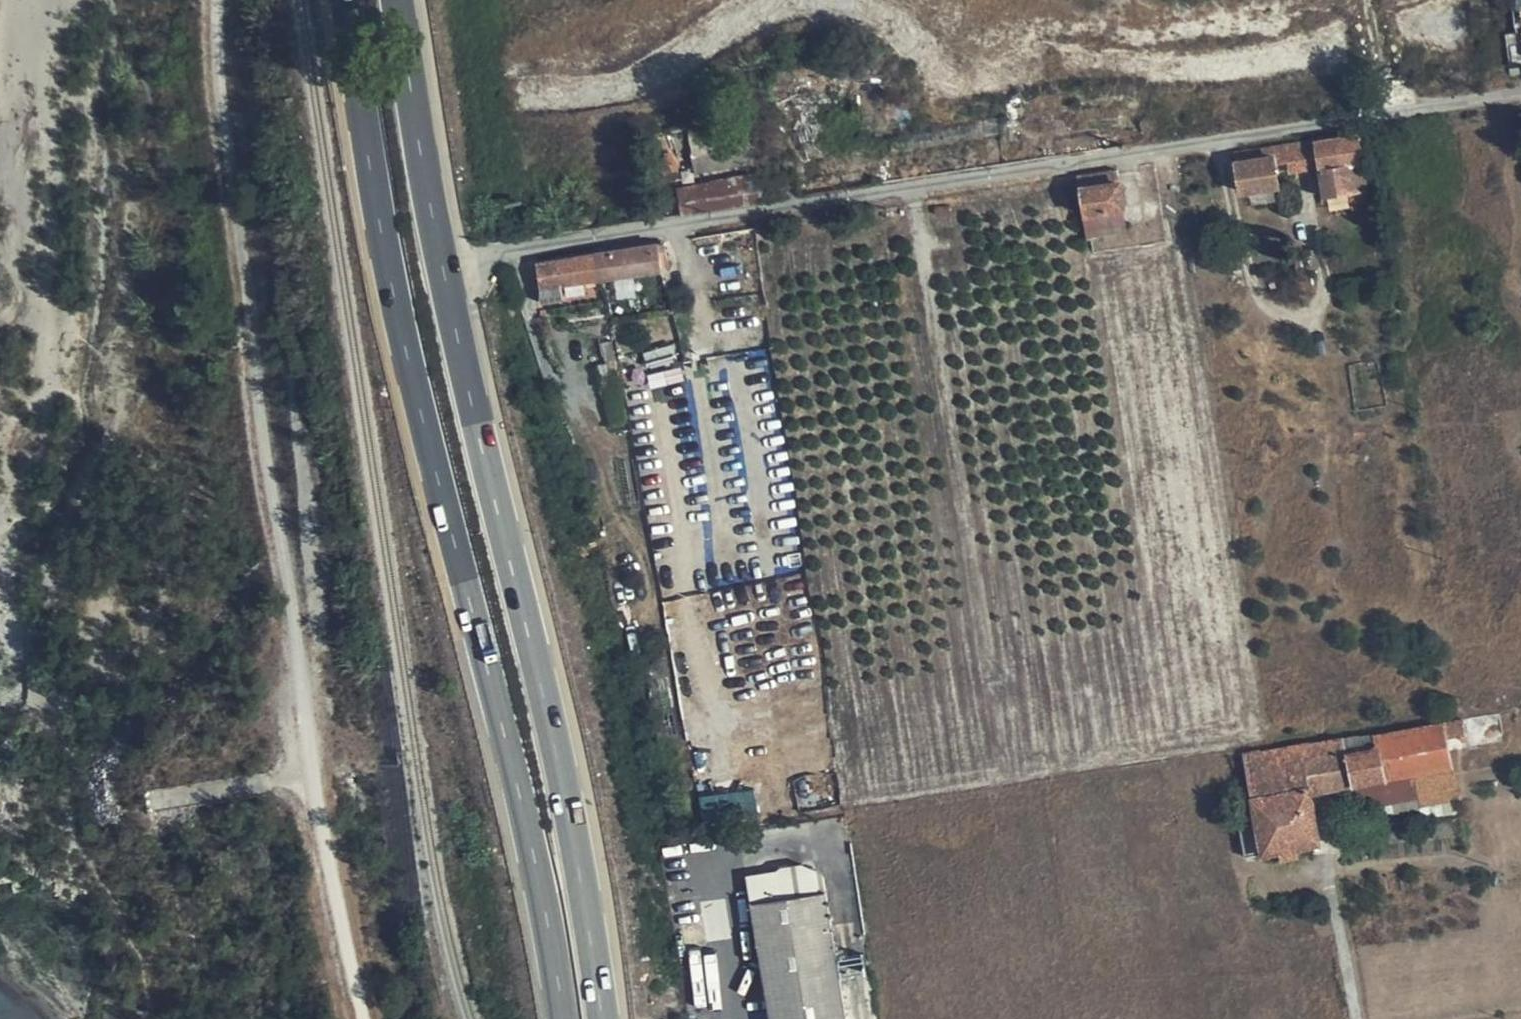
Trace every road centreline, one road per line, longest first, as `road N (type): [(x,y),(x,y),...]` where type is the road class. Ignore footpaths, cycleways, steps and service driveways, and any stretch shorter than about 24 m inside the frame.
road 1 (unclassified): [(442,283),(499,258),(1520,89)]
road 2 (primary): [(348,0),(408,337),(514,768),(563,1018)]
road 3 (track): [(214,0),(253,353),(366,1018)]
road 4 (primary): [(604,1018),(555,758),(442,283)]
road 5 (primary): [(442,283),(394,0)]
road 6 (track): [(319,772),(152,798)]

